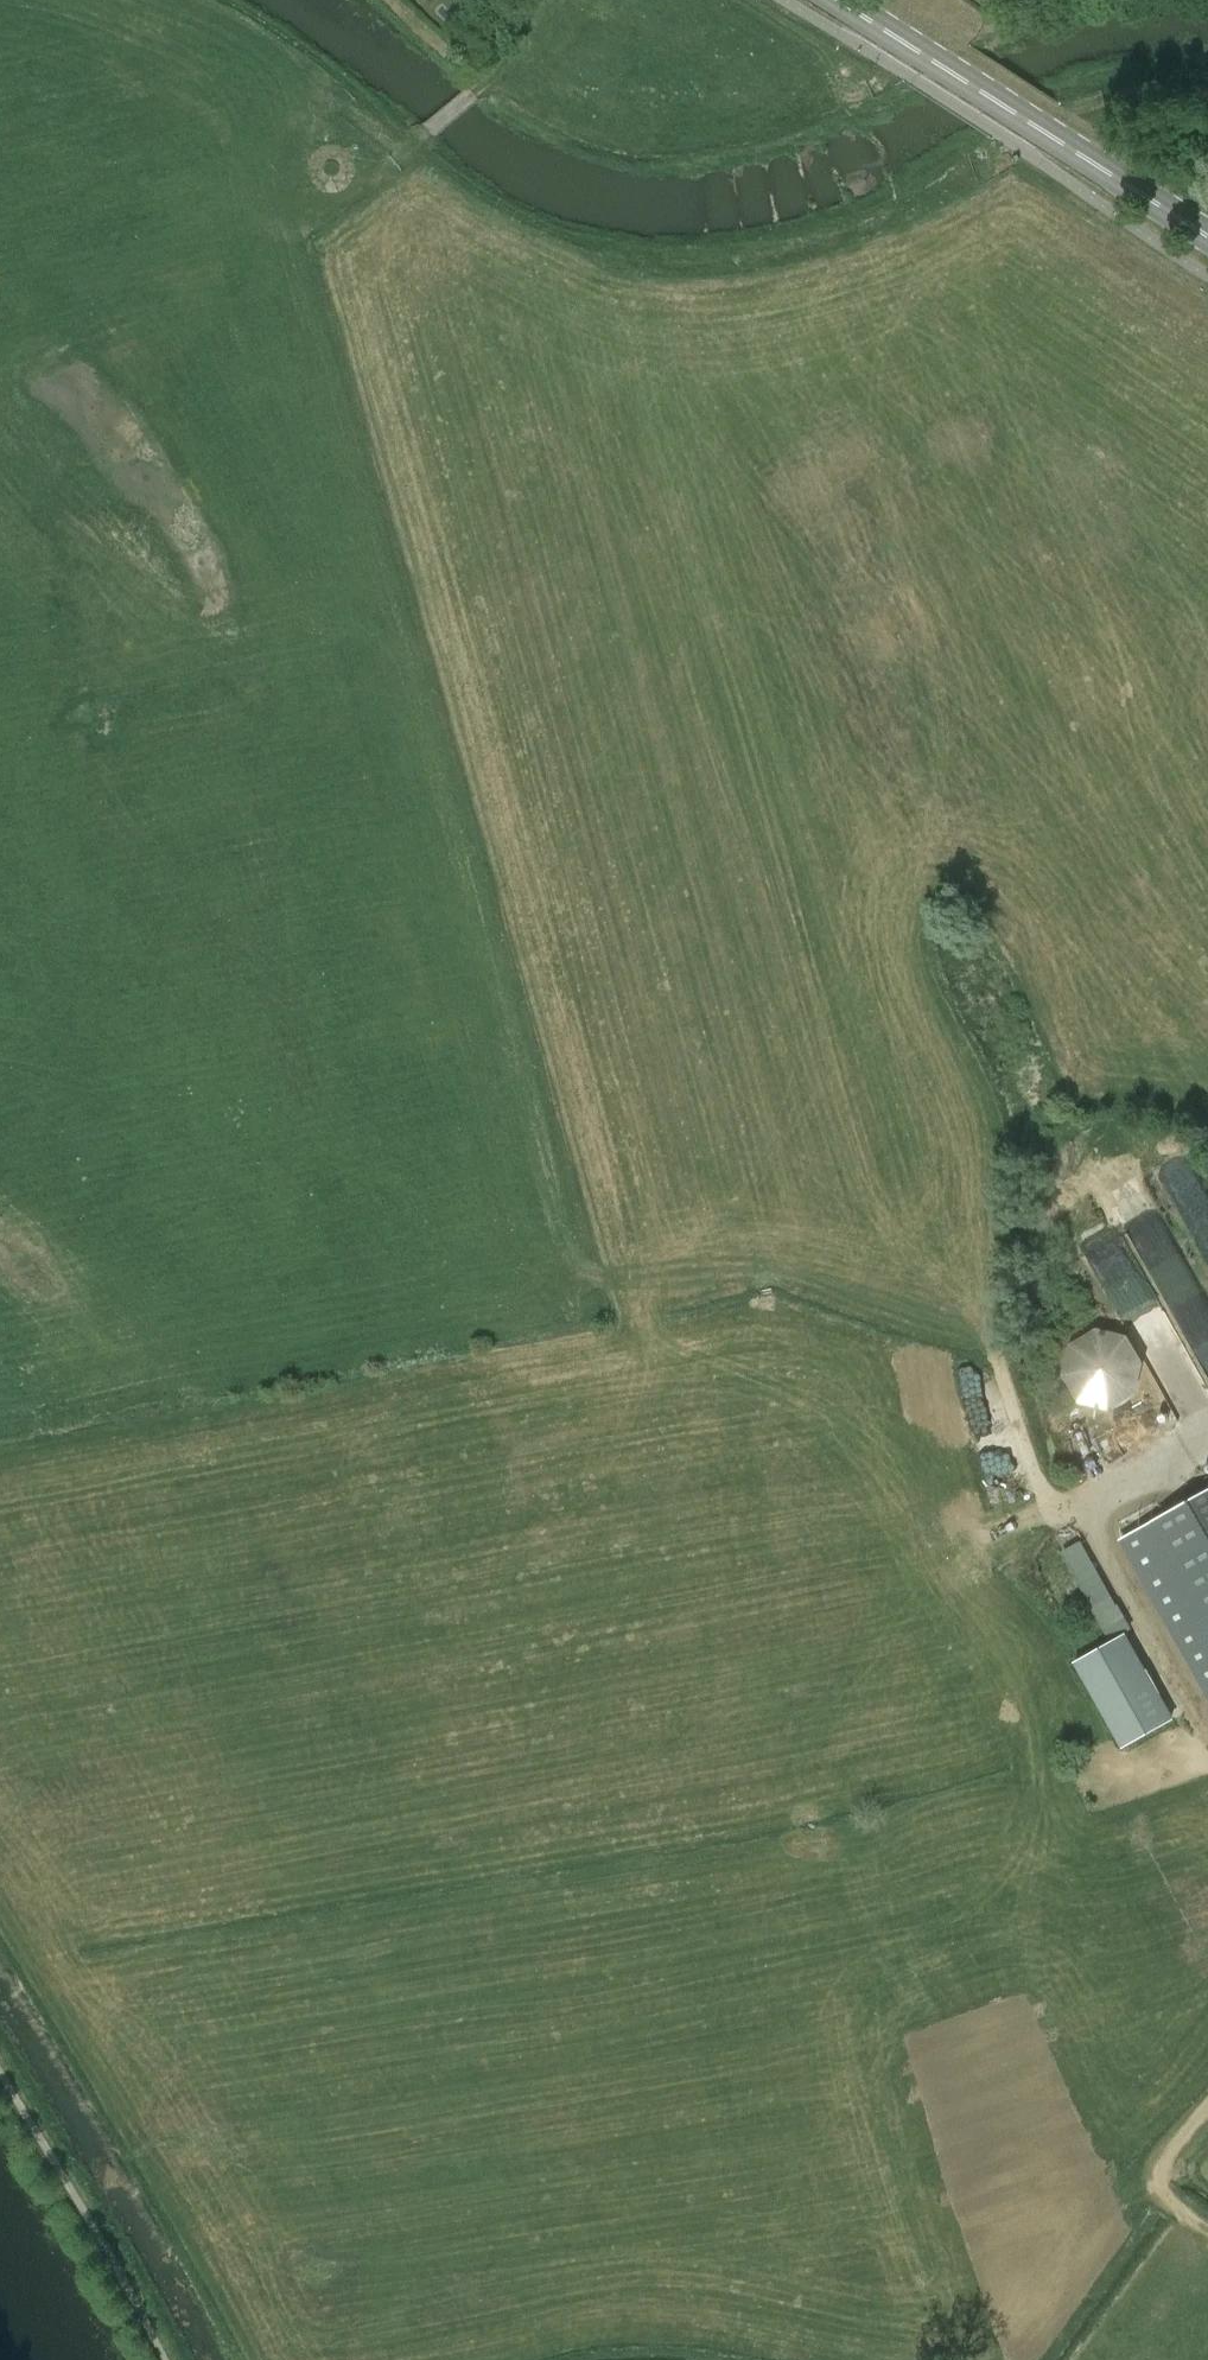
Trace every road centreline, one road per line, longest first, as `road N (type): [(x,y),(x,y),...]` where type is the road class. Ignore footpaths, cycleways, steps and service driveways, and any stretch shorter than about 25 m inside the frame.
road 1 (secondary): [(1207,238),(842,0)]

